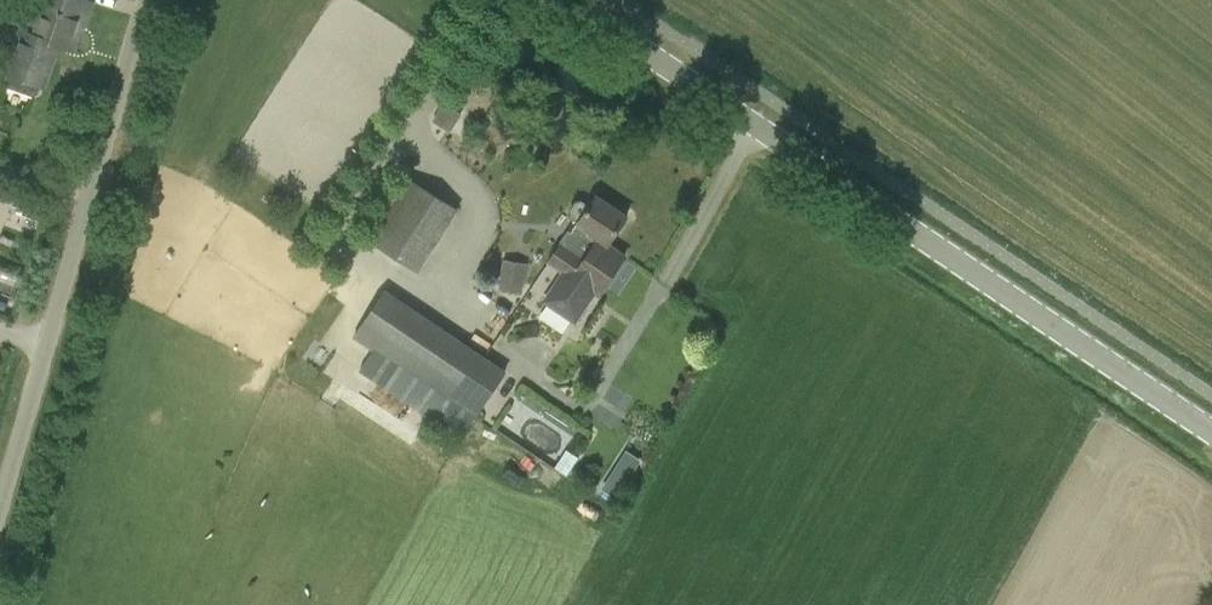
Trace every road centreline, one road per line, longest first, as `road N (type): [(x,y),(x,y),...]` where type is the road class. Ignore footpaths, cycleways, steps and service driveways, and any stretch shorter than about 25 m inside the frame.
road 1 (tertiary): [(1211,433),(567,0)]
road 2 (unclassified): [(0,509),(146,0)]

